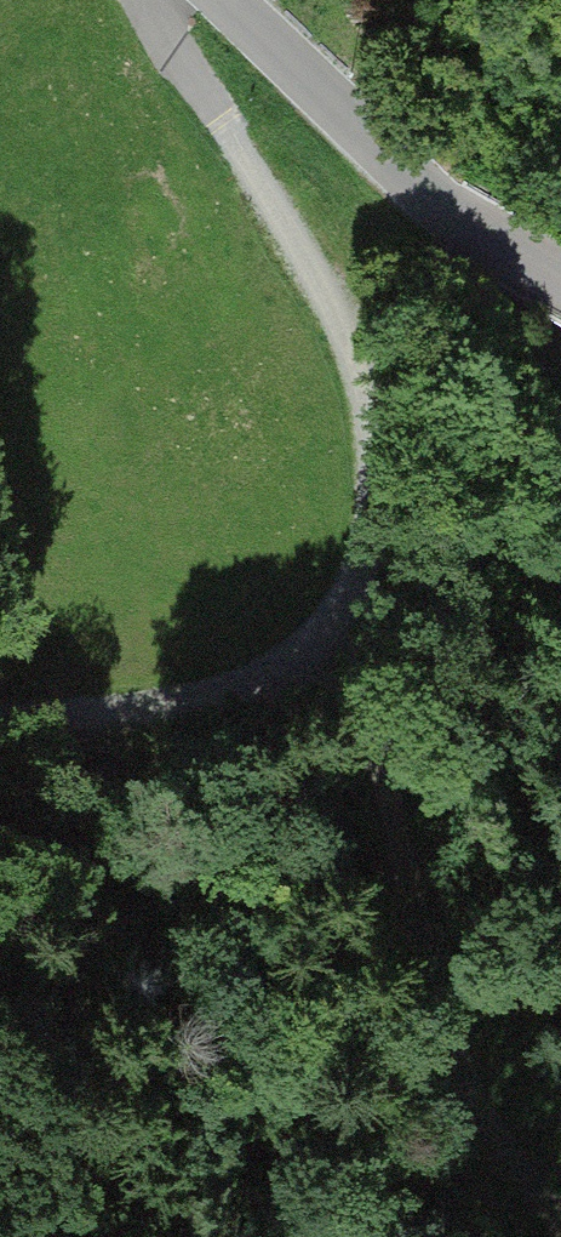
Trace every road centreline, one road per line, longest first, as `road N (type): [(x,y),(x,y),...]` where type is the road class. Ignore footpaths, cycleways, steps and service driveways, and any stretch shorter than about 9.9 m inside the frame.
road 1 (track): [(141,0),(261,179),(356,357),(371,536),(306,665),(249,698),(170,715),(0,724)]
road 2 (track): [(560,1231),(465,1100),(390,881),(342,604)]
road 3 (residential): [(227,0),(400,172),(465,224),(560,279)]

